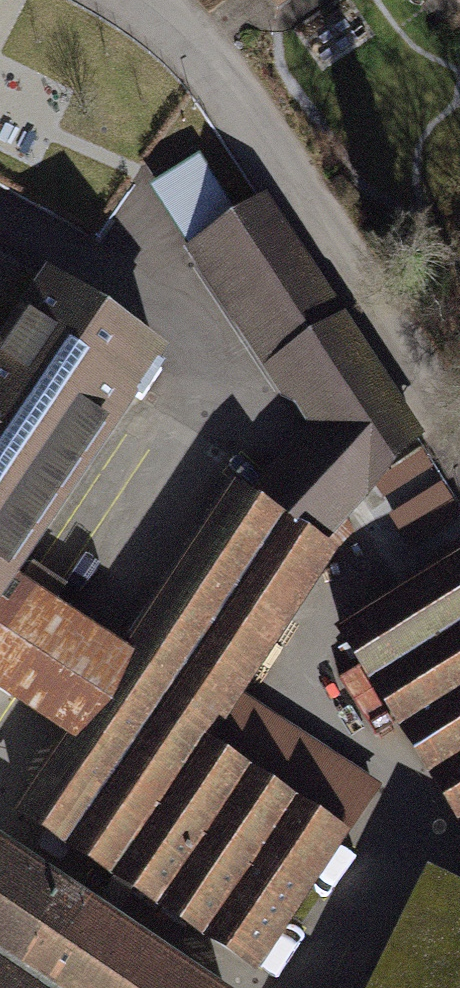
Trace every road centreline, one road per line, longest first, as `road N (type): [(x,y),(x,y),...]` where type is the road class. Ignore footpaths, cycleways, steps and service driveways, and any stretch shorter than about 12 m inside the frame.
road 1 (residential): [(459,444),(256,125),(197,50),(129,0)]

